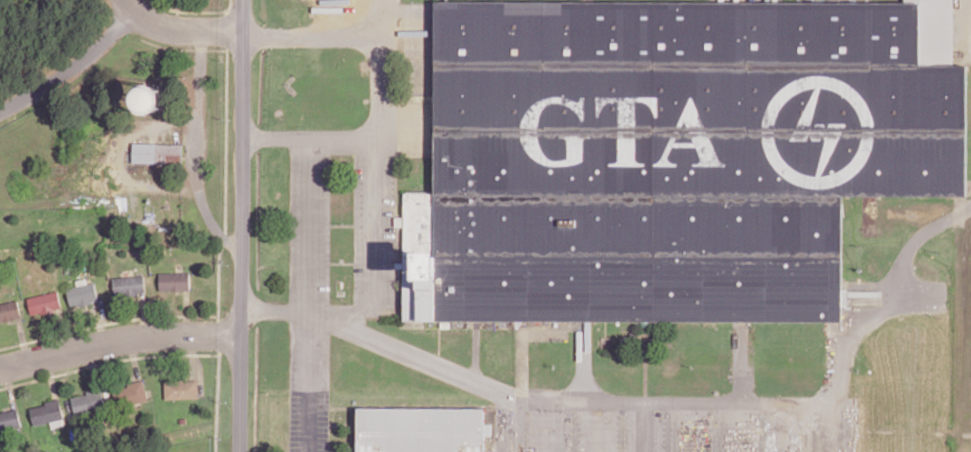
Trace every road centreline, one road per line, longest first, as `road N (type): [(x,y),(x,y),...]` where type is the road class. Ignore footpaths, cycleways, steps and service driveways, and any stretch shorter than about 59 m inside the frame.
road 1 (residential): [(243,0),(240,451)]
road 2 (residential): [(242,336),(147,338),(0,371)]
road 3 (residential): [(0,111),(90,57),(132,10)]
road 4 (residential): [(243,30),(158,24),(125,0)]

